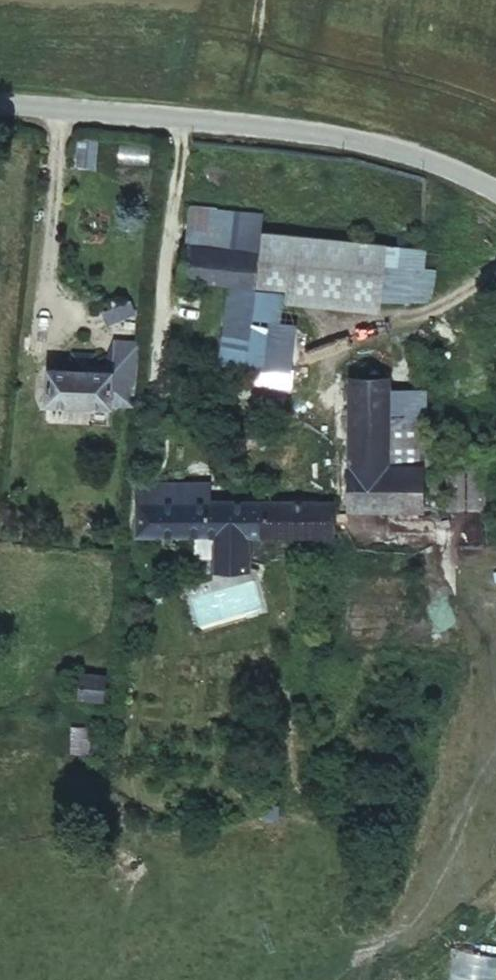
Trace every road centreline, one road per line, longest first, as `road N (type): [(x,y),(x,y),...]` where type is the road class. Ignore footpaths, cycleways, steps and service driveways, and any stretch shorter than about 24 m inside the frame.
road 1 (unclassified): [(0,103),(184,117),(398,149),(495,197)]

